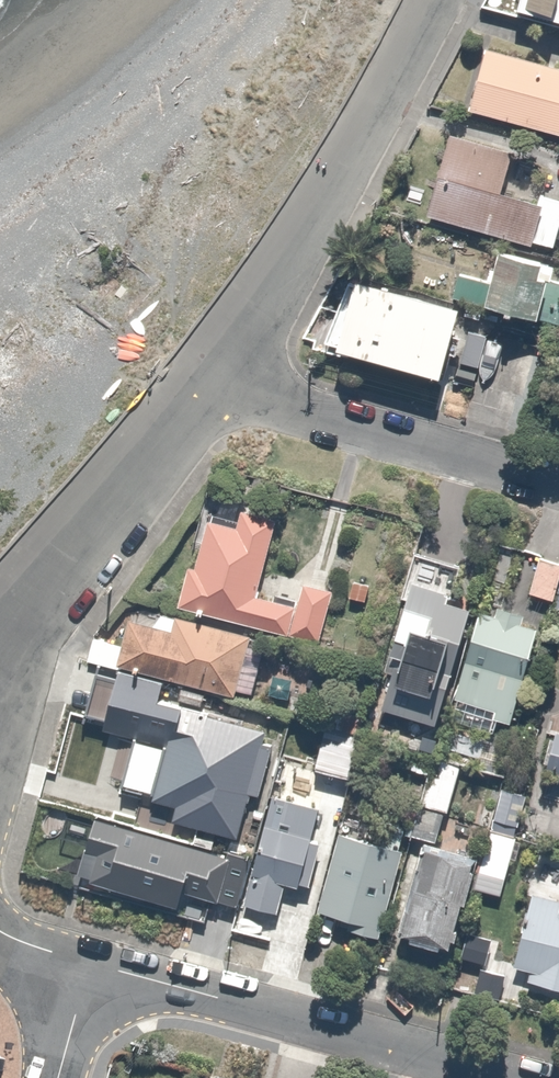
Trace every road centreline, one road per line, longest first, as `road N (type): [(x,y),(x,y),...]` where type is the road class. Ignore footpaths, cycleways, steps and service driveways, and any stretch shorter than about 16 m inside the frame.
road 1 (residential): [(211,382),(334,185),(430,0)]
road 2 (residential): [(507,1077),(92,962)]
road 3 (residential): [(558,479),(211,382)]
road 4 (residential): [(0,666),(211,382)]
road 5 (residential): [(60,1077),(92,962)]

